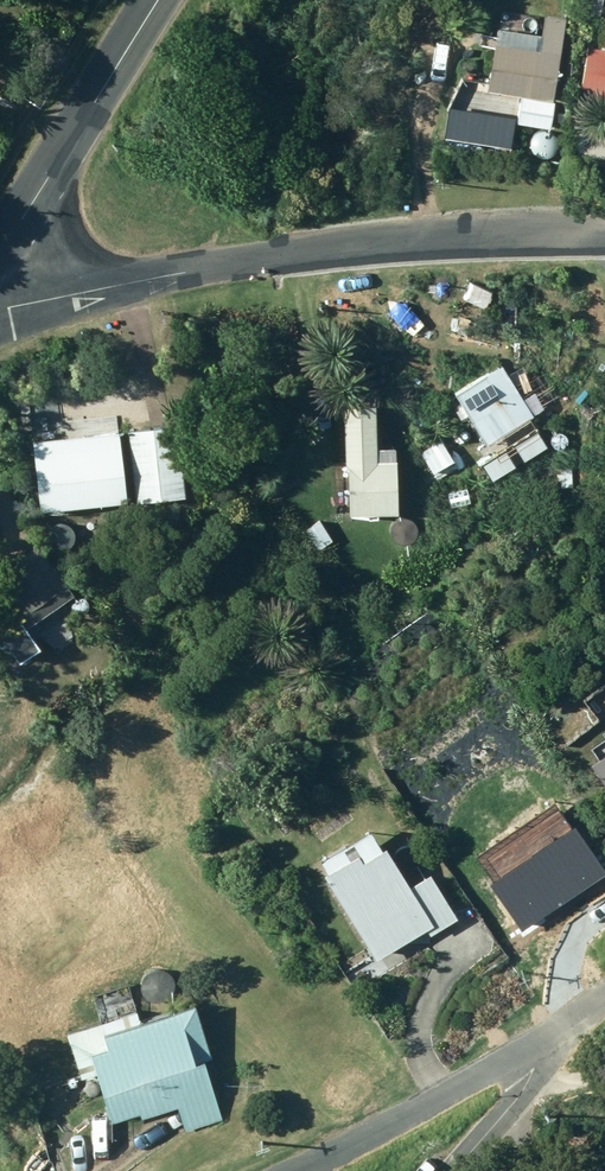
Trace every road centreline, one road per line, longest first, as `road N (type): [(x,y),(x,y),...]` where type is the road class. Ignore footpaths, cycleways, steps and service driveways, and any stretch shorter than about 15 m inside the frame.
road 1 (residential): [(0,307),(358,245),(489,230),(604,231)]
road 2 (residential): [(302,1170),(565,1027)]
road 3 (residential): [(0,248),(155,0)]
road 4 (residential): [(444,1170),(565,1027)]

